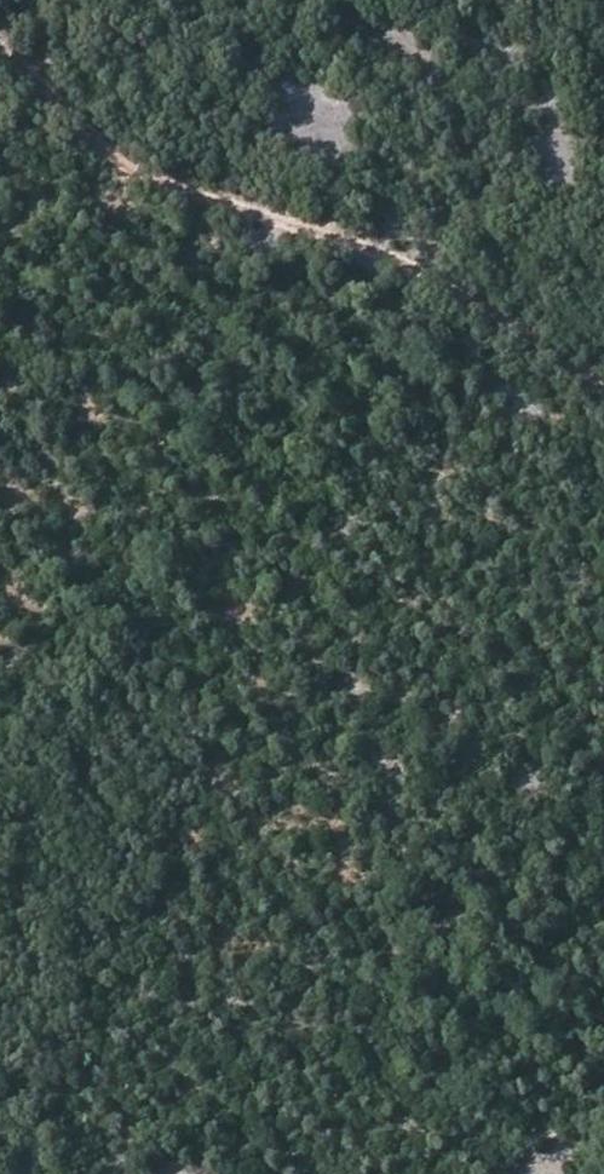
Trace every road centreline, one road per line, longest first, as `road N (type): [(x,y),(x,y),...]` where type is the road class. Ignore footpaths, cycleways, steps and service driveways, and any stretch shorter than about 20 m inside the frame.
road 1 (track): [(0,46),(150,182),(421,266),(551,351),(603,397)]

